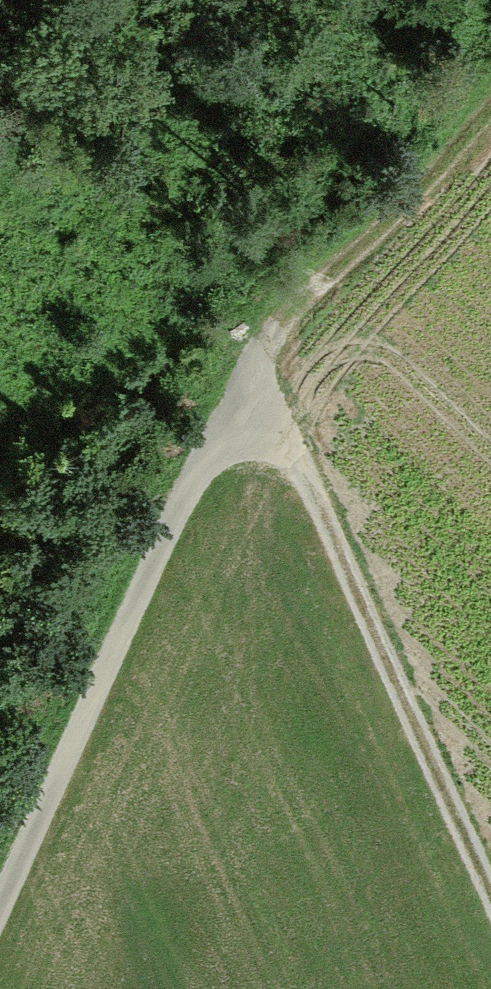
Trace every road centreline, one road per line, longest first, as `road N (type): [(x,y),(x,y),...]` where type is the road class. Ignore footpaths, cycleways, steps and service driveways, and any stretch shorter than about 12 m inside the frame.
road 1 (track): [(490,914),(231,379)]
road 2 (track): [(231,379),(0,890)]
road 3 (track): [(490,96),(231,379)]

